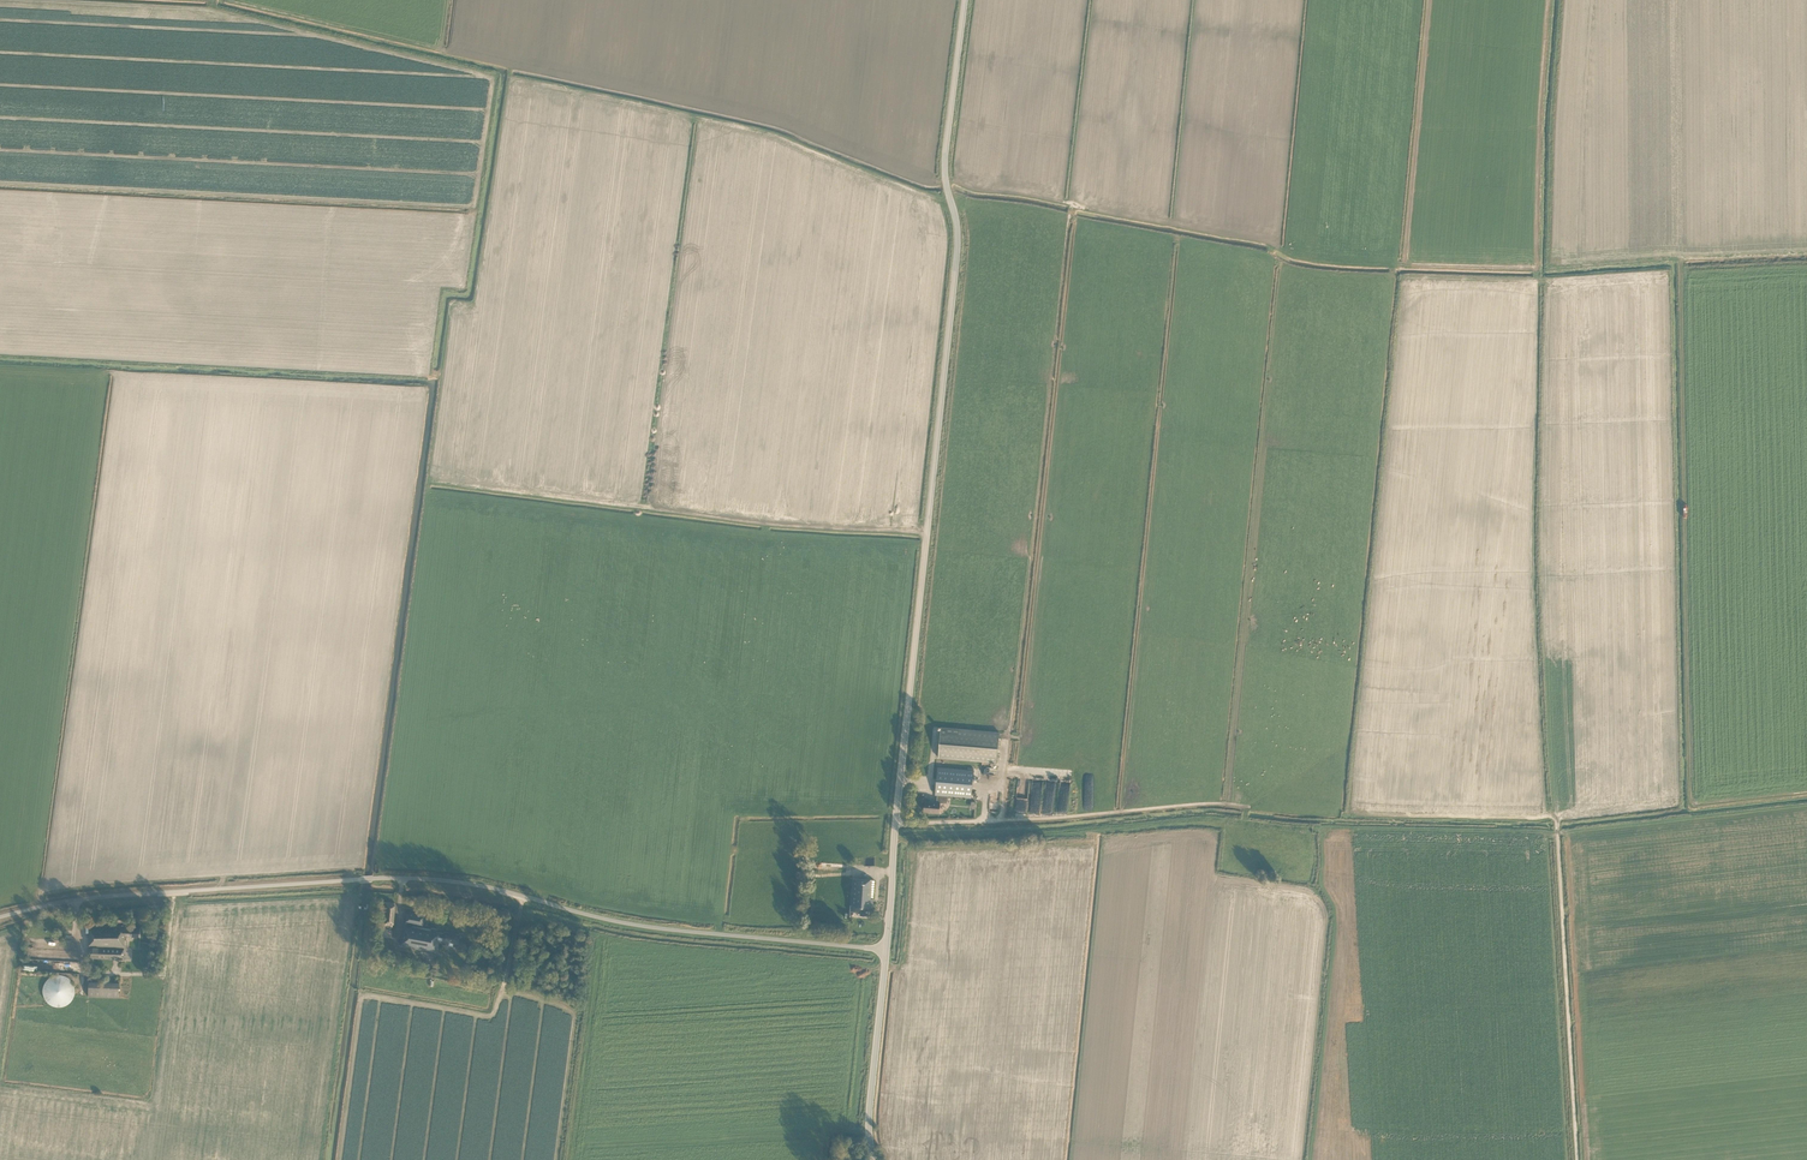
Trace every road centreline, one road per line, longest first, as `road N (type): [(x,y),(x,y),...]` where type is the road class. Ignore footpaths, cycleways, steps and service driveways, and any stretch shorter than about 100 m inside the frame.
road 1 (tertiary): [(886,949),(958,247),(945,157),(965,0)]
road 2 (unclassified): [(886,949),(635,924),(488,887),(407,877),(133,893),(0,917)]
road 3 (tertiary): [(874,1159),(869,1109),(886,949)]

